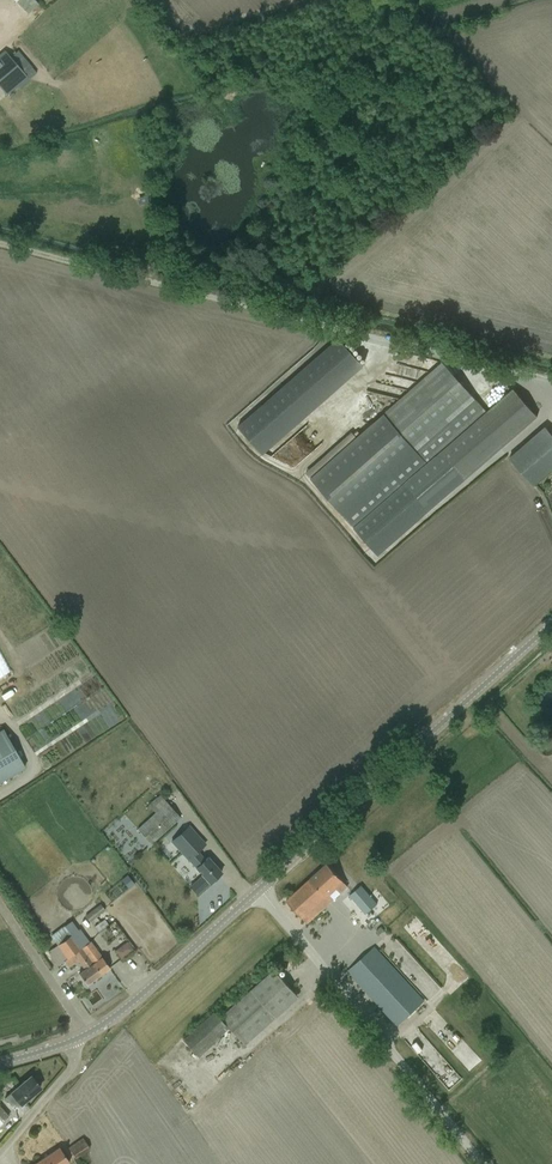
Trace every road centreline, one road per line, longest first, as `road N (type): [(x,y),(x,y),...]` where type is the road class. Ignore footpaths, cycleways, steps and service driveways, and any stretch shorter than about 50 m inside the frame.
road 1 (track): [(551,386),(0,246)]
road 2 (tertiary): [(254,891),(551,620)]
road 3 (unclassified): [(483,1163),(254,891)]
road 4 (tertiary): [(90,1031),(254,891)]
road 5 (unclassified): [(90,1031),(0,892)]
road 6 (unclassified): [(0,1152),(73,1062),(71,1041)]

